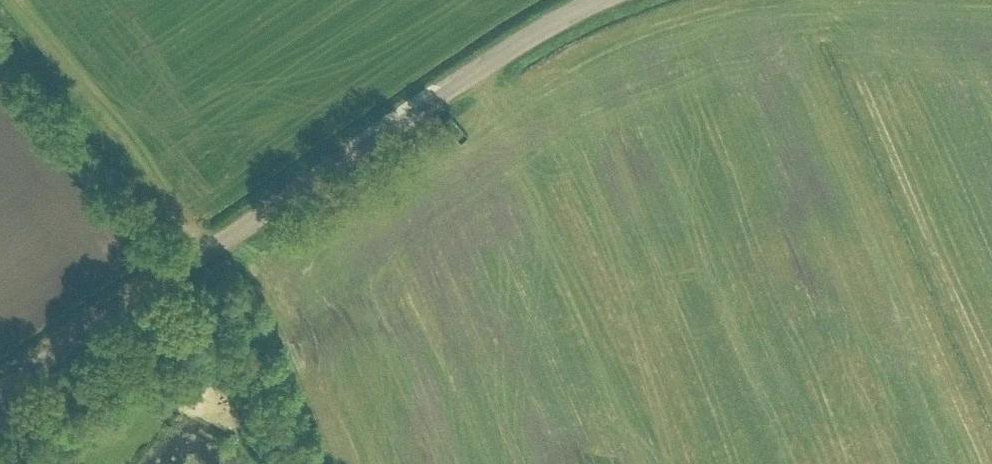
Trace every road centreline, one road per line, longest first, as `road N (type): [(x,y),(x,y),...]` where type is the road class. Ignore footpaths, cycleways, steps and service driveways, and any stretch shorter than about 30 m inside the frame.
road 1 (unclassified): [(0,391),(530,33),(596,0)]
road 2 (track): [(228,237),(22,0)]

